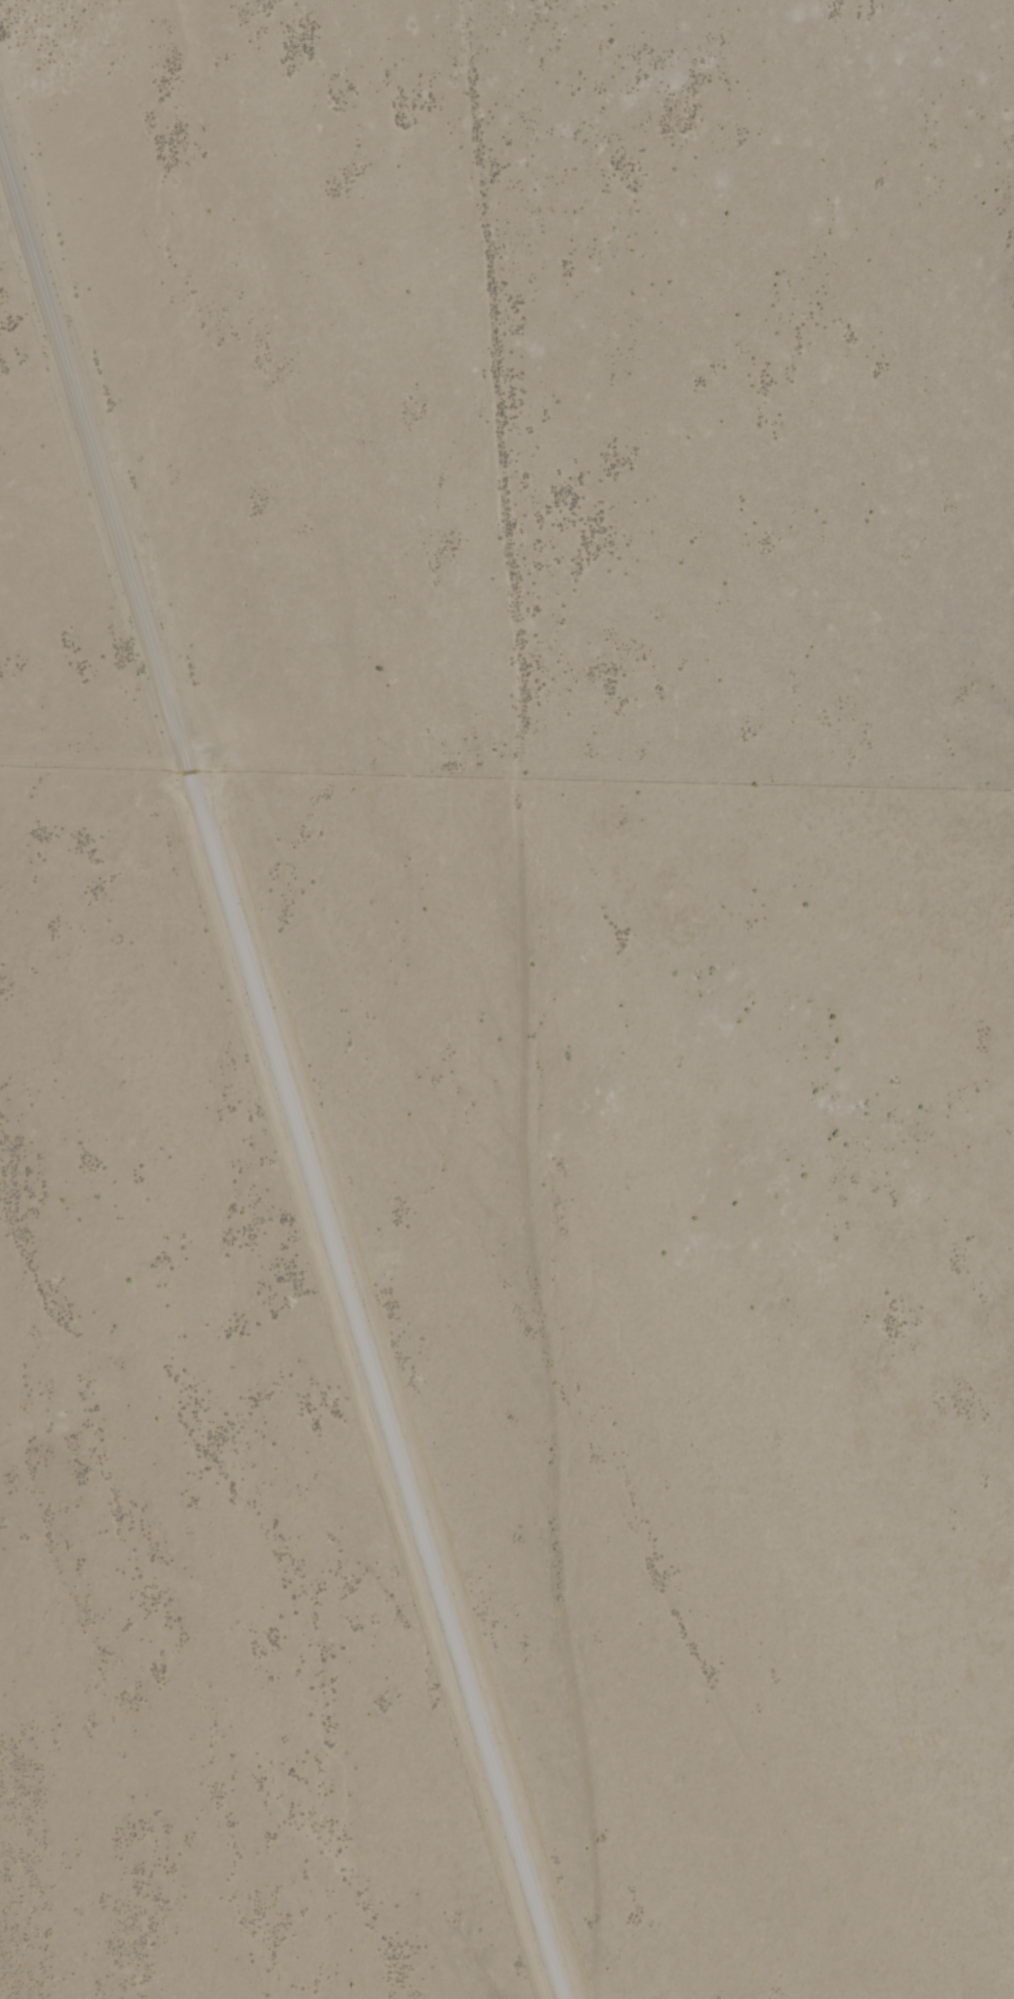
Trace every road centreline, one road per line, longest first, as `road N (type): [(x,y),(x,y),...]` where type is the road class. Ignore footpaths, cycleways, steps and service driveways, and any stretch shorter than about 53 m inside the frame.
road 1 (residential): [(563,1998),(187,771)]
road 2 (residential): [(187,771),(0,143)]

